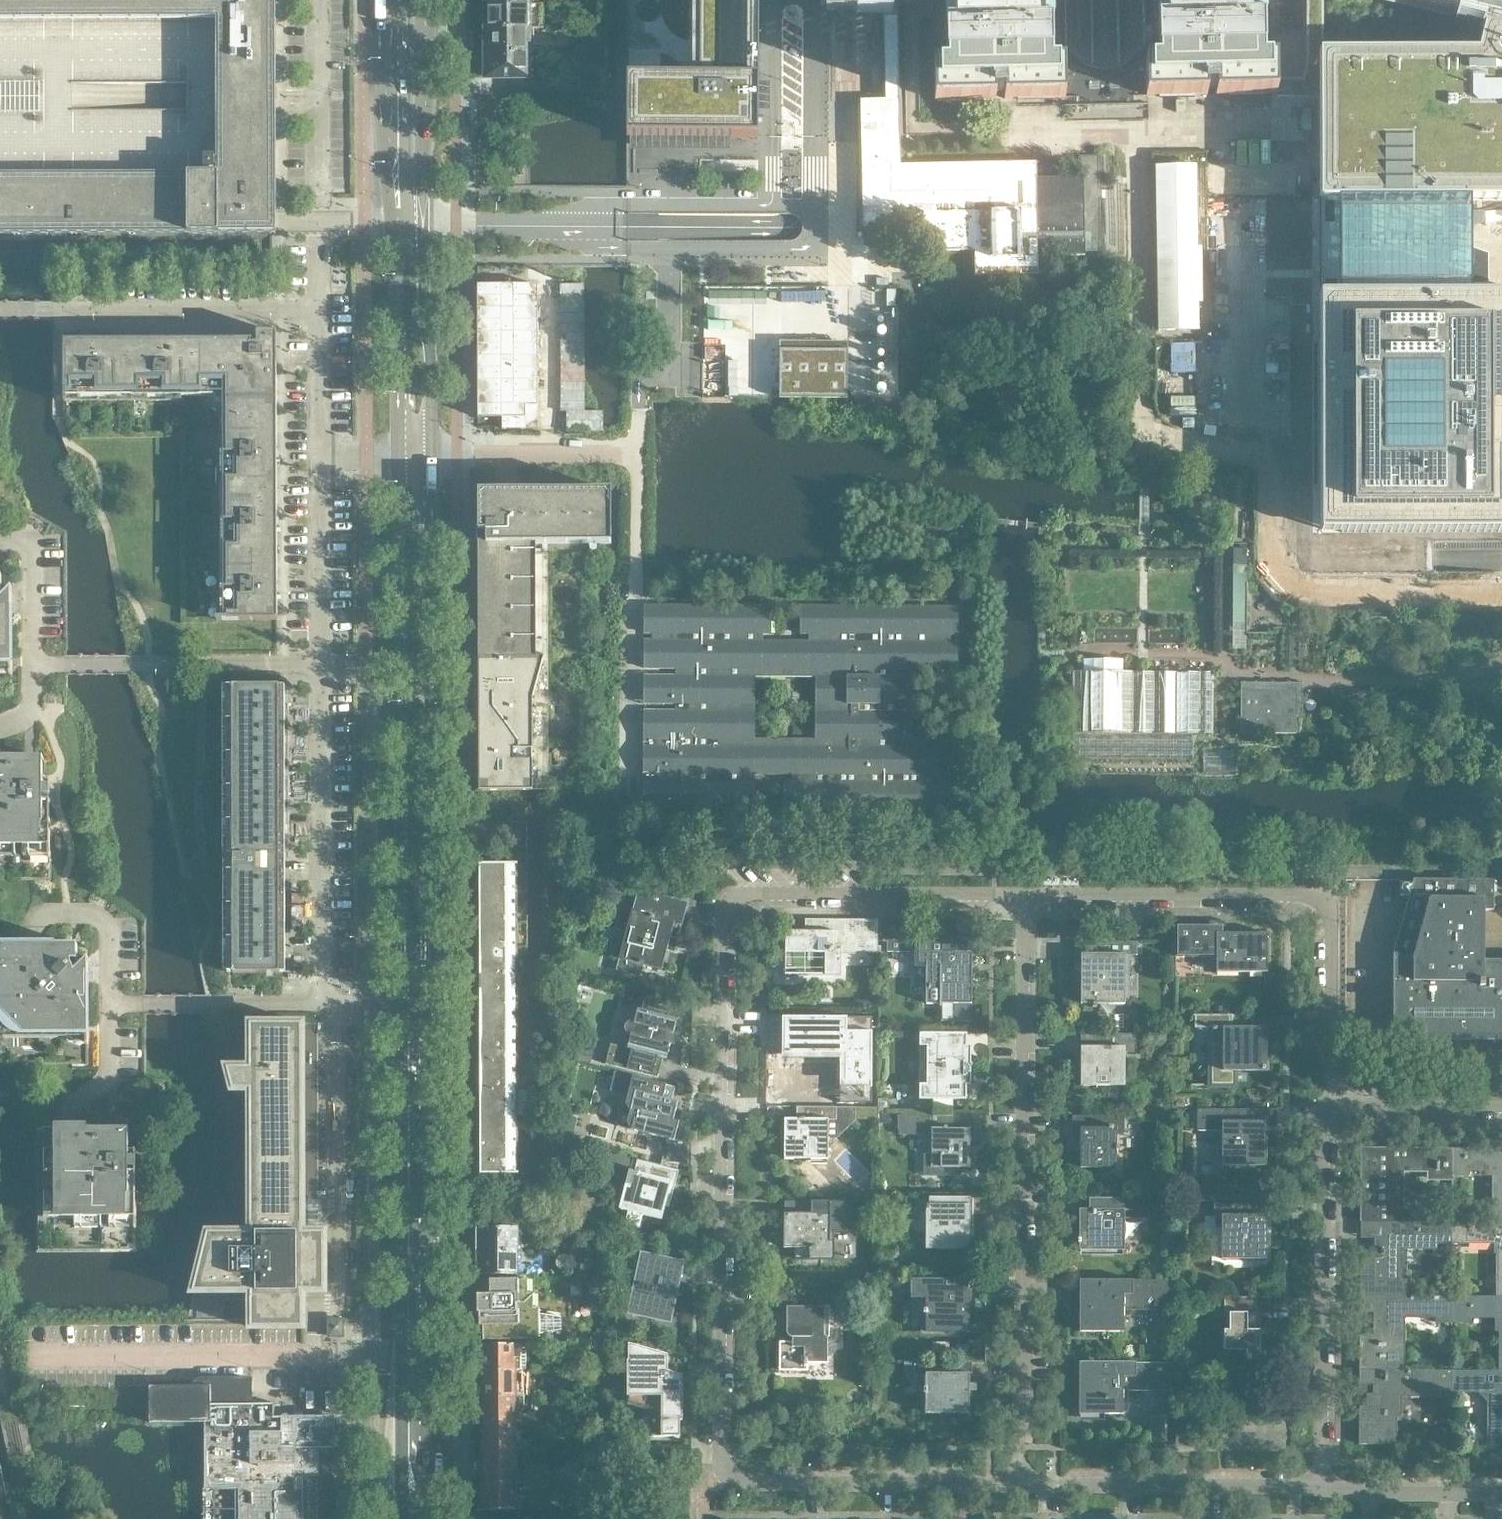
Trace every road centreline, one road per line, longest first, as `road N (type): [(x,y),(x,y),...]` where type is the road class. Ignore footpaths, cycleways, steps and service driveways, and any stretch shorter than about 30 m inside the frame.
road 1 (residential): [(1024,1480),(744,1483),(724,1476),(719,1460),(723,922),(733,901),(1025,896)]
road 2 (residential): [(1024,1480),(1025,896)]
road 3 (secondary): [(400,457),(401,1006)]
road 4 (secondary): [(426,1005),(428,458)]
road 5 (secondary): [(432,1518),(426,1005)]
road 6 (secondary): [(401,1006),(398,1518)]
road 7 (residential): [(1025,896),(1318,896),(1331,910),(1327,1106)]
road 8 (secondary): [(428,458),(426,0)]
road 9 (secondary): [(386,0),(400,457)]
road 10 (residential): [(1323,1485),(1327,1106)]
road 11 (residential): [(327,1003),(324,665)]
road 12 (residential): [(0,311),(321,311)]
road 13 (residential): [(1323,1485),(1024,1480)]
road 14 (residential): [(30,664),(324,665)]
road 15 (residential): [(327,1003),(108,1005)]
road 16 (residential): [(428,458),(638,456)]
road 17 (residential): [(324,665),(322,456)]
road 18 (residential): [(1501,1487),(1323,1485)]
road 19 (residential): [(1327,1106),(1501,1106)]
road 20 (residential): [(108,1005),(109,930),(93,913),(50,915),(40,945)]
road 21 (residential): [(322,456),(321,311)]
road 22 (residential): [(0,541),(26,550),(31,564),(30,664)]
road 23 (residential): [(76,1129),(75,1104),(108,1076),(108,1005)]

